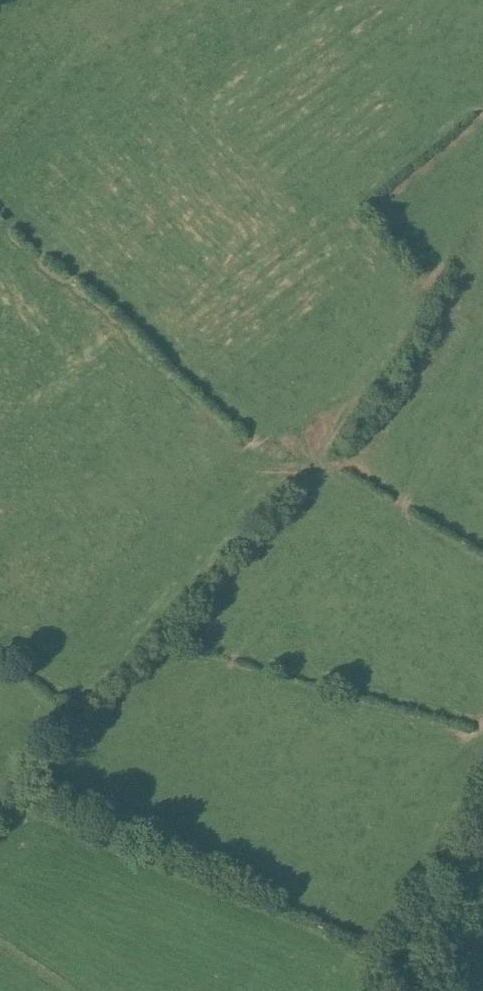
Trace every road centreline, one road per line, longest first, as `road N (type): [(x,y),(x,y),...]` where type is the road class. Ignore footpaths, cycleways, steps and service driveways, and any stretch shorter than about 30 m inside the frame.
road 1 (track): [(482,811),(446,854),(401,990)]

